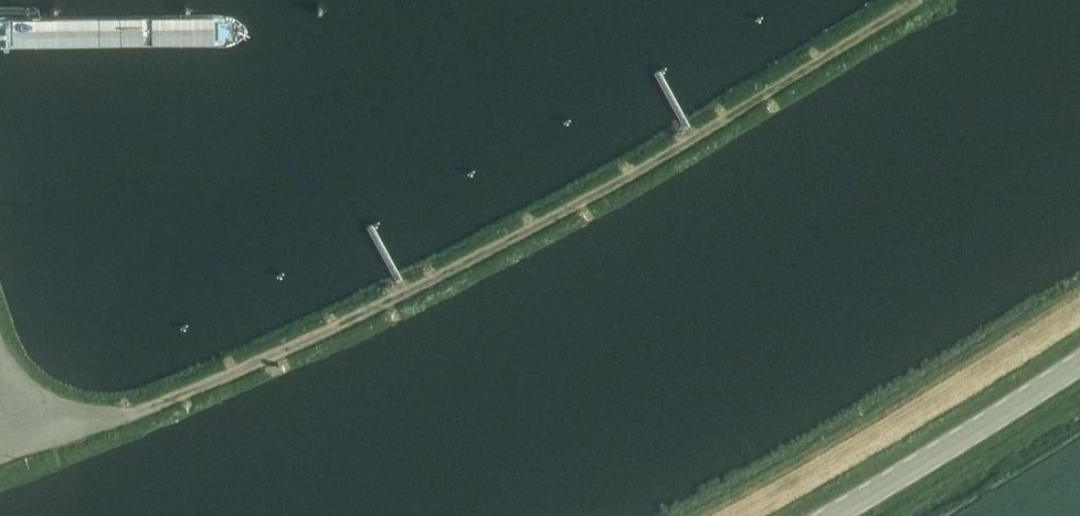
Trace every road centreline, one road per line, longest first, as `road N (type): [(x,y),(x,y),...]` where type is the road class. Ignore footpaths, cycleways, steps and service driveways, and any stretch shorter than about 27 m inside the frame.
road 1 (track): [(916,0),(549,220),(404,295),(129,416)]
road 2 (tertiary): [(1079,362),(836,515)]

